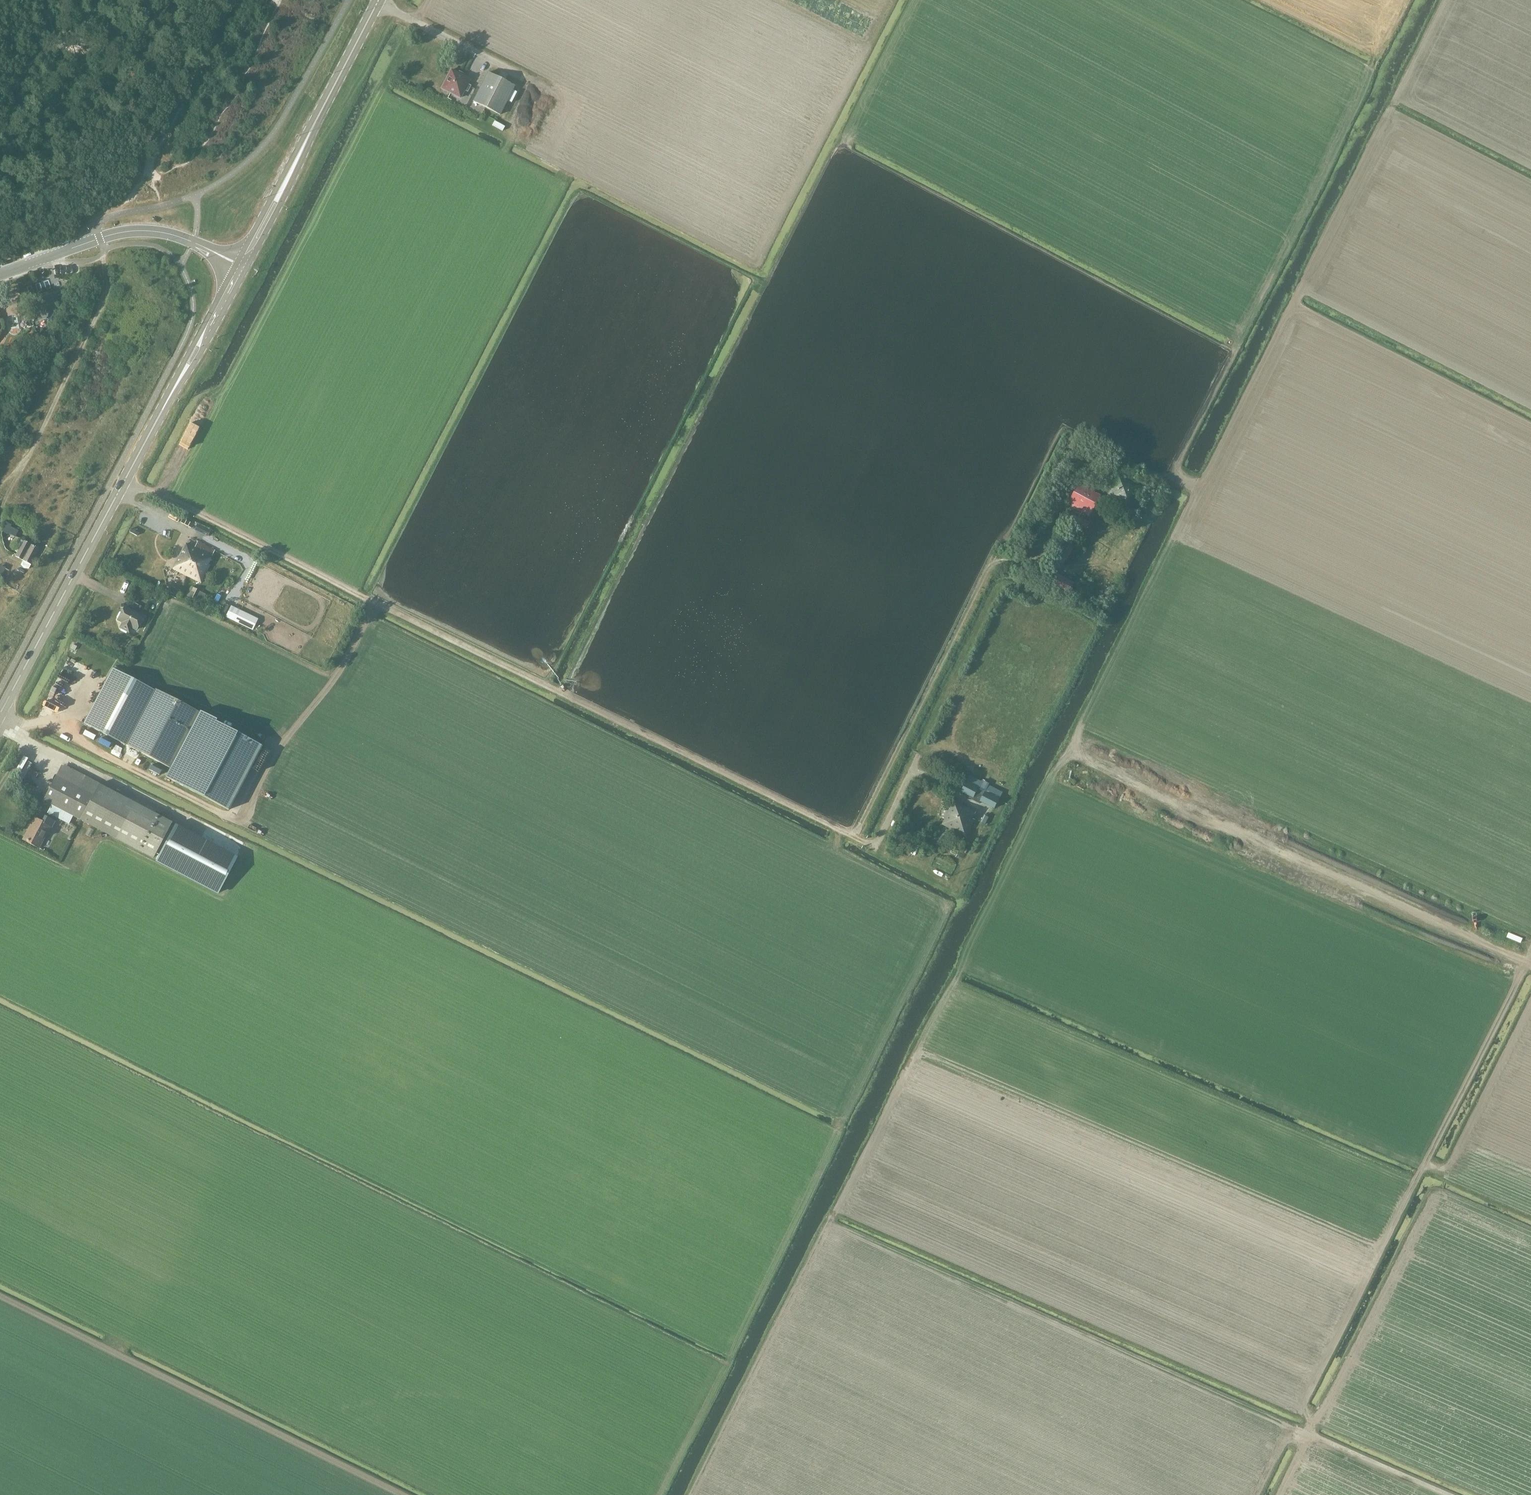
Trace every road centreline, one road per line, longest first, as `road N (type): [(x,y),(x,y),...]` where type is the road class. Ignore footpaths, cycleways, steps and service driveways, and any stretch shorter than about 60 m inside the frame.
road 1 (track): [(1172,474),(1184,483),(1204,480),(829,1223),(1308,1435)]
road 2 (track): [(1049,534),(1031,558),(990,563),(849,835),(124,481)]
road 3 (track): [(564,695),(841,151),(1231,355),(1172,474)]
road 4 (track): [(840,831),(844,855),(946,911),(659,1494)]
road 5 (track): [(1204,480),(1442,0)]
road 6 (track): [(1312,1427),(1307,1394),(1526,963)]
road 7 (track): [(1068,749),(1510,963),(1530,963)]
road 8 (secondary): [(0,713),(241,266)]
road 9 (track): [(375,603),(337,673),(271,746),(233,819),(101,754),(62,718)]
road 10 (track): [(401,1494),(0,1297)]
road 11 (track): [(1408,0),(1231,355)]
road 12 (track): [(840,1228),(821,1241),(692,1494)]
road 13 (secondary): [(241,266),(379,0)]
road 14 (track): [(990,563),(1062,423),(1172,474)]
road 15 (track): [(1308,1435),(1434,1194)]
road 16 (tertiary): [(0,274),(135,231),(175,236),(241,266)]
road 17 (track): [(104,251),(102,302),(28,457)]
road 18 (track): [(1427,1158),(1435,1169),(1446,1167),(1530,1001)]
road 19 (track): [(767,290),(579,195)]
road 20 (track): [(841,151),(915,0)]
road 21 (track): [(1308,1435),(1445,1494)]

